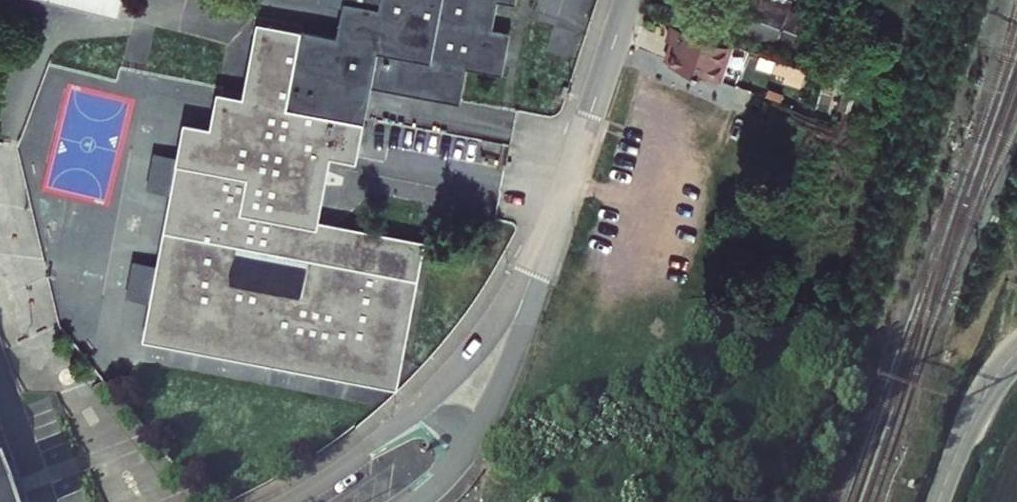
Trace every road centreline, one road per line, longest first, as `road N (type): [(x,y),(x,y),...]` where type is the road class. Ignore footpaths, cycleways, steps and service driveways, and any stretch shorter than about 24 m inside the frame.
road 1 (residential): [(628,0),(533,280)]
road 2 (residential): [(454,469),(502,391),(533,280)]
road 3 (residential): [(533,280),(494,332),(414,413)]
road 4 (residential): [(1016,352),(978,403),(938,501)]
road 5 (residential): [(414,413),(284,501)]

